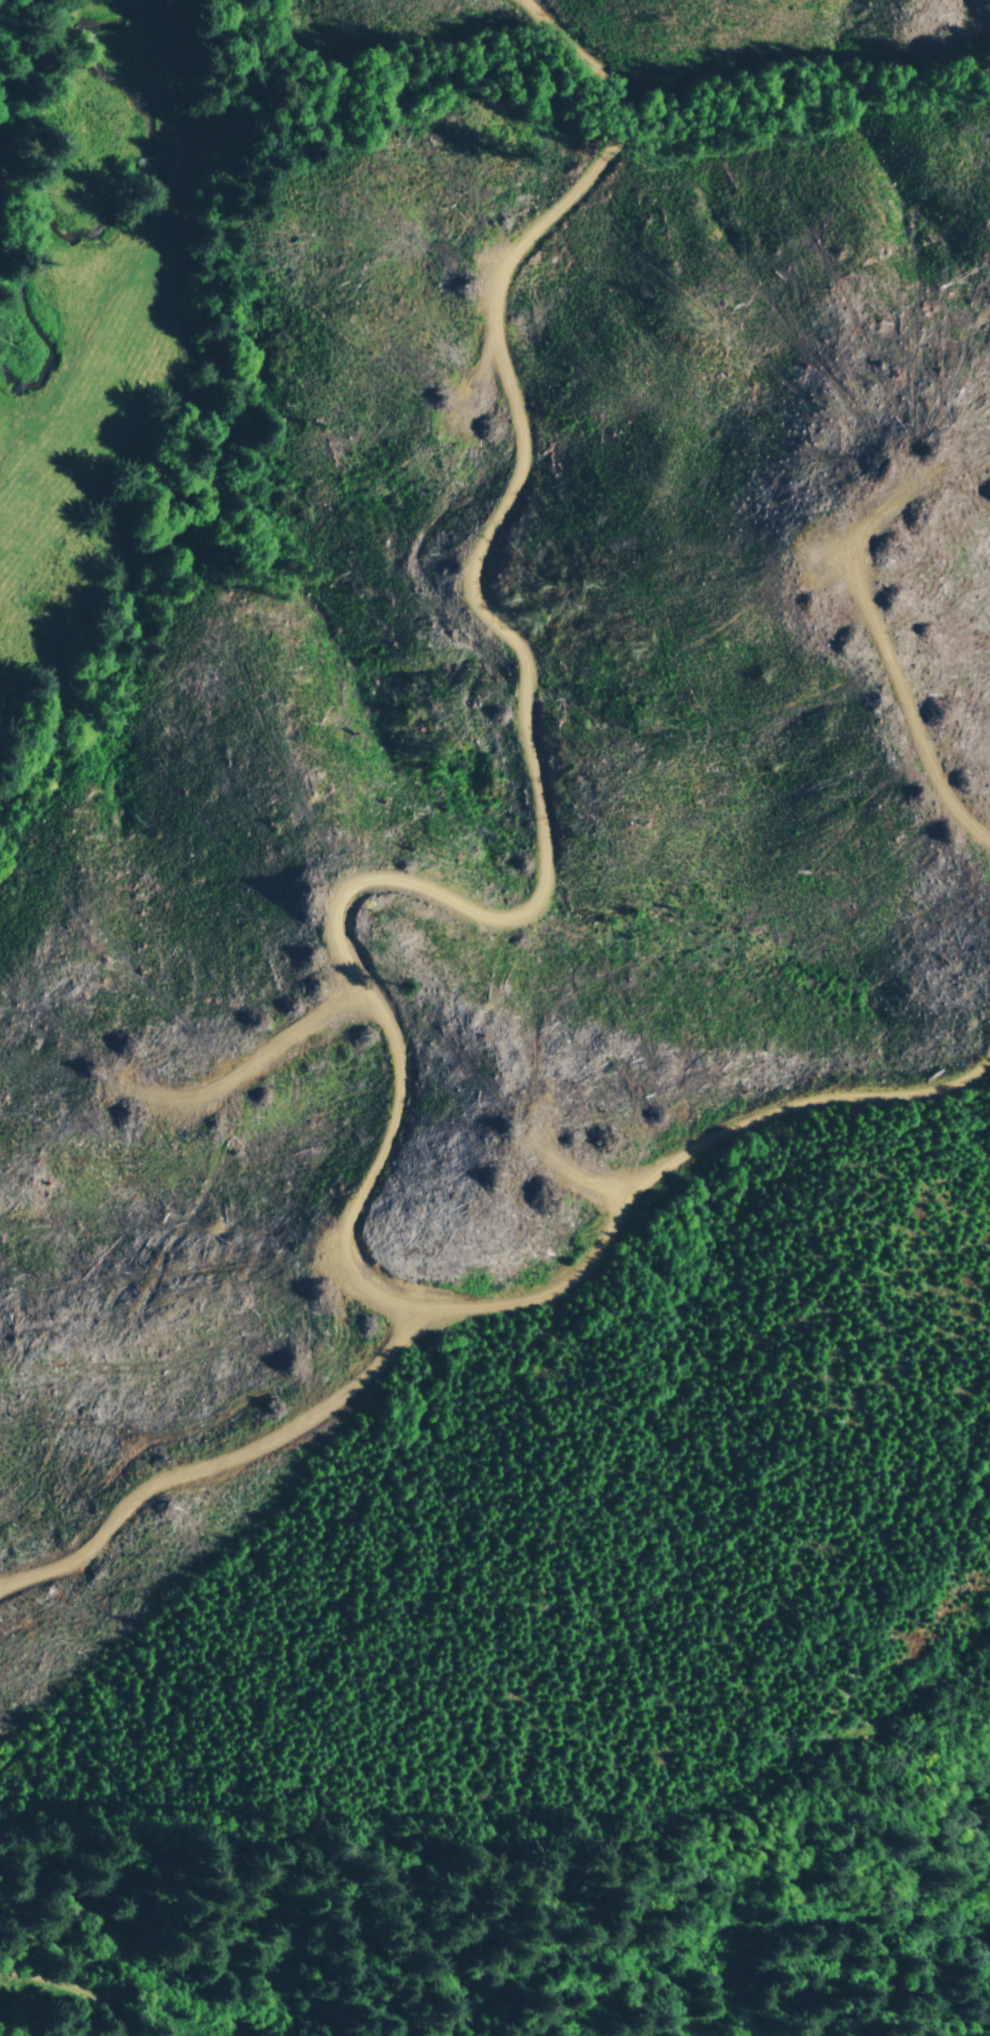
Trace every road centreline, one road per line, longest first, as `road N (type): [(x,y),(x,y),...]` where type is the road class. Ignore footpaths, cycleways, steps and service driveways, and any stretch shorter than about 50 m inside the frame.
road 1 (track): [(628,0),(663,24),(712,115),(663,187),(585,236),(561,278),(579,484),(537,538),(543,653),(579,744),(573,907),(416,919),(416,986),(434,1004),(434,1113),(392,1186),(392,1270),(464,1319),(561,1295),(796,1131),(989,1051)]

